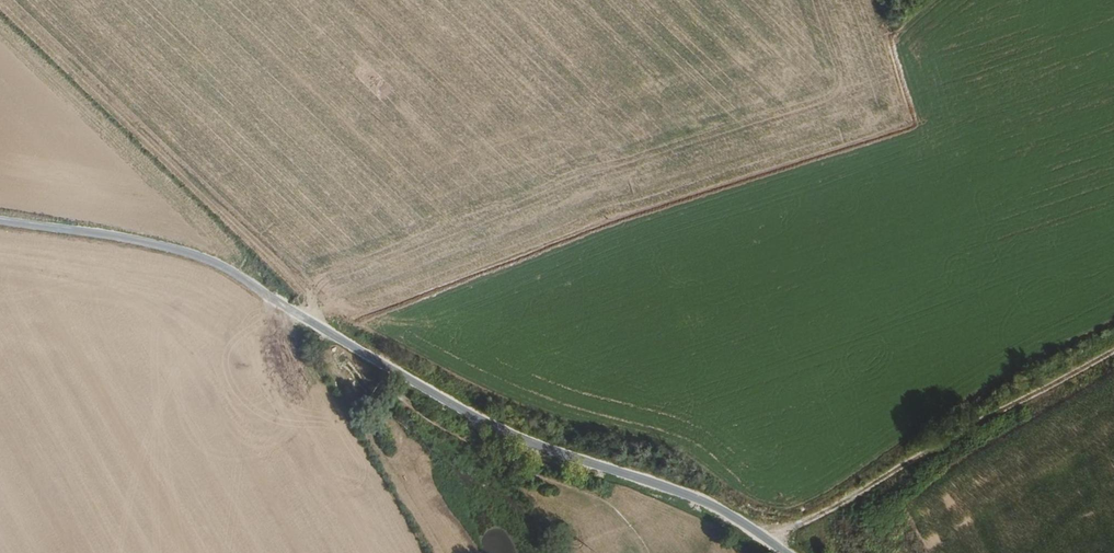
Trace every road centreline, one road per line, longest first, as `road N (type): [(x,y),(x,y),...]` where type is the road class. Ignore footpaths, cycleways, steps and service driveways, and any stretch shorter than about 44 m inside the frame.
road 1 (track): [(787,552),(696,498),(496,427),(214,262),(121,237),(0,219)]
road 2 (track): [(4,0),(306,286),(318,305),(317,325)]
road 3 (track): [(762,535),(807,521),(1113,351)]

